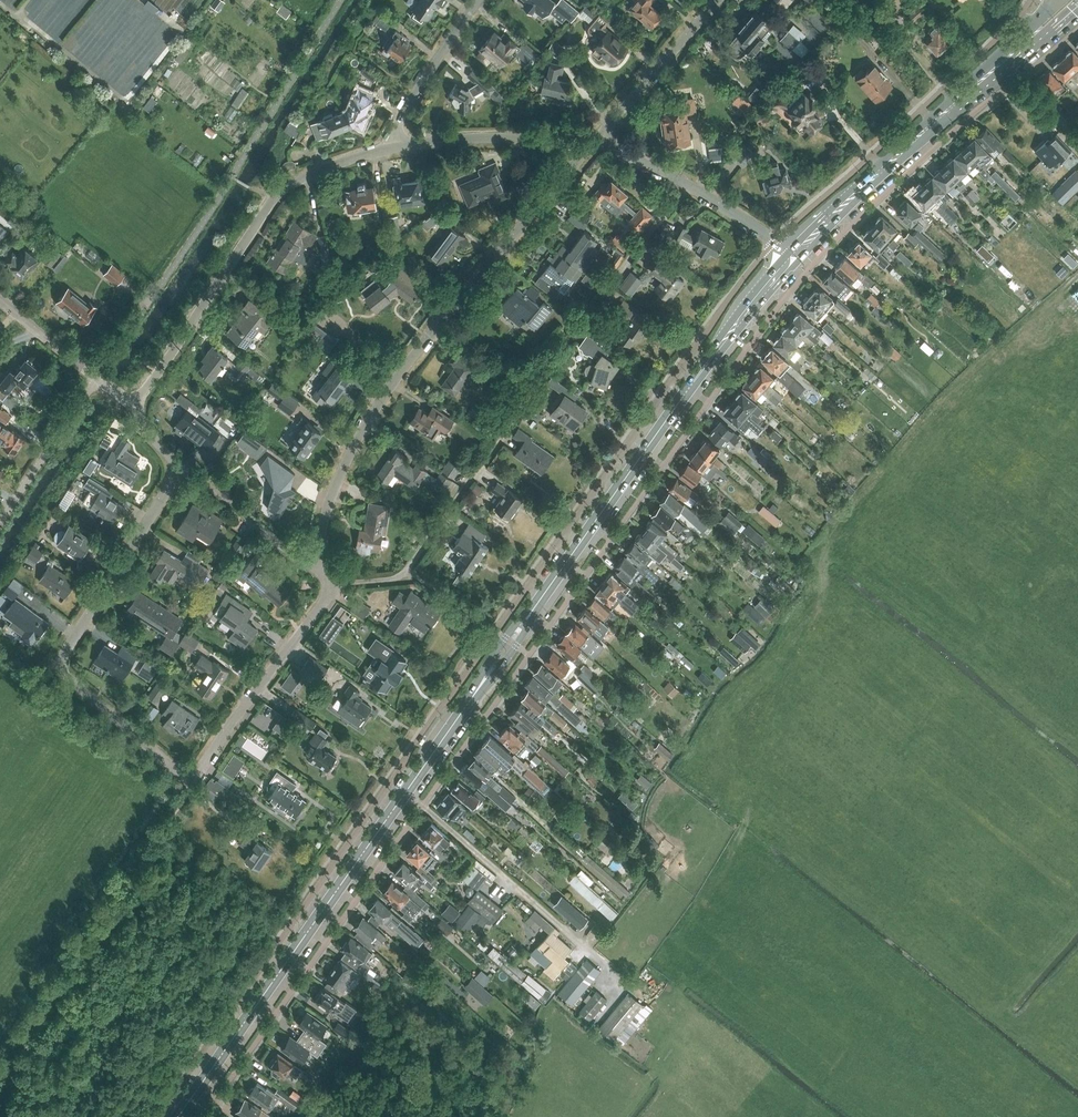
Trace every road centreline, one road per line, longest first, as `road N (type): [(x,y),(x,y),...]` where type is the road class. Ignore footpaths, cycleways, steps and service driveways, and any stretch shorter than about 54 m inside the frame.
road 1 (primary): [(179,1116),(674,409),(793,256)]
road 2 (track): [(636,1104),(658,1071),(677,997),(754,801),(719,754),(821,575),(925,434),(1071,285)]
road 3 (residential): [(335,583),(314,569),(336,483),(375,414),(585,141)]
road 4 (residential): [(192,782),(51,676),(182,467)]
road 5 (residential): [(397,145),(334,164),(270,204),(133,406)]
road 6 (primary): [(817,231),(1077,13)]
road 7 (primary): [(1061,0),(817,231)]
road 8 (residential): [(192,782),(335,583)]
road 9 (residential): [(793,256),(681,180),(585,141)]
road 10 (residential): [(585,141),(716,0)]
road 11 (residential): [(585,141),(397,145)]
road 12 (residential): [(133,406),(0,300)]
road 13 (residential): [(397,145),(423,78),(481,0)]

